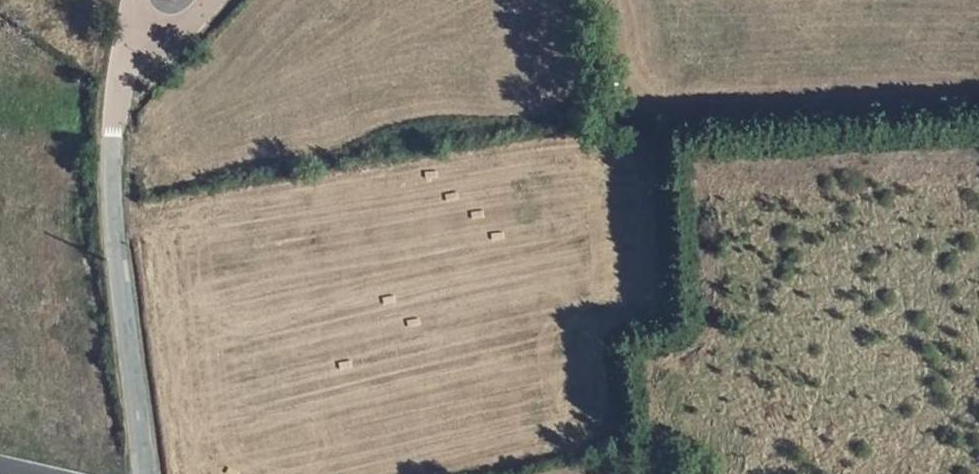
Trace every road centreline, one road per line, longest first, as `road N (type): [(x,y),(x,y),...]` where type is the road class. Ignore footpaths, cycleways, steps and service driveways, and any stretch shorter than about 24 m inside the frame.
road 1 (residential): [(127,47),(113,136),(114,209),(142,473)]

